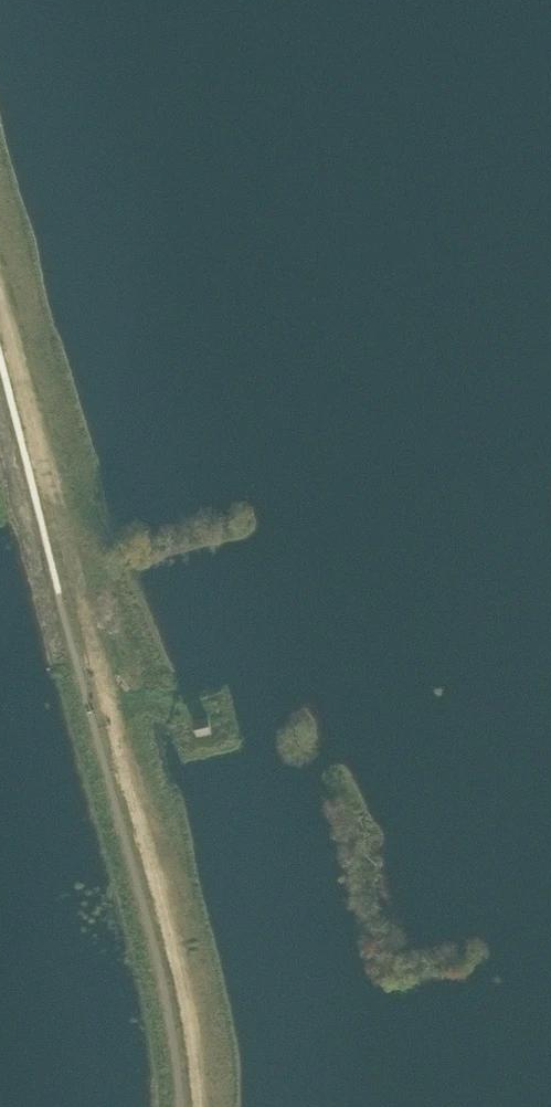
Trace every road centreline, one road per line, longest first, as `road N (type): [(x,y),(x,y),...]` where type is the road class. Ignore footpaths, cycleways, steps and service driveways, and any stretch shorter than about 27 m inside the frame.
road 1 (unclassified): [(180,1106),(165,915),(65,573)]
road 2 (track): [(0,329),(65,573)]

